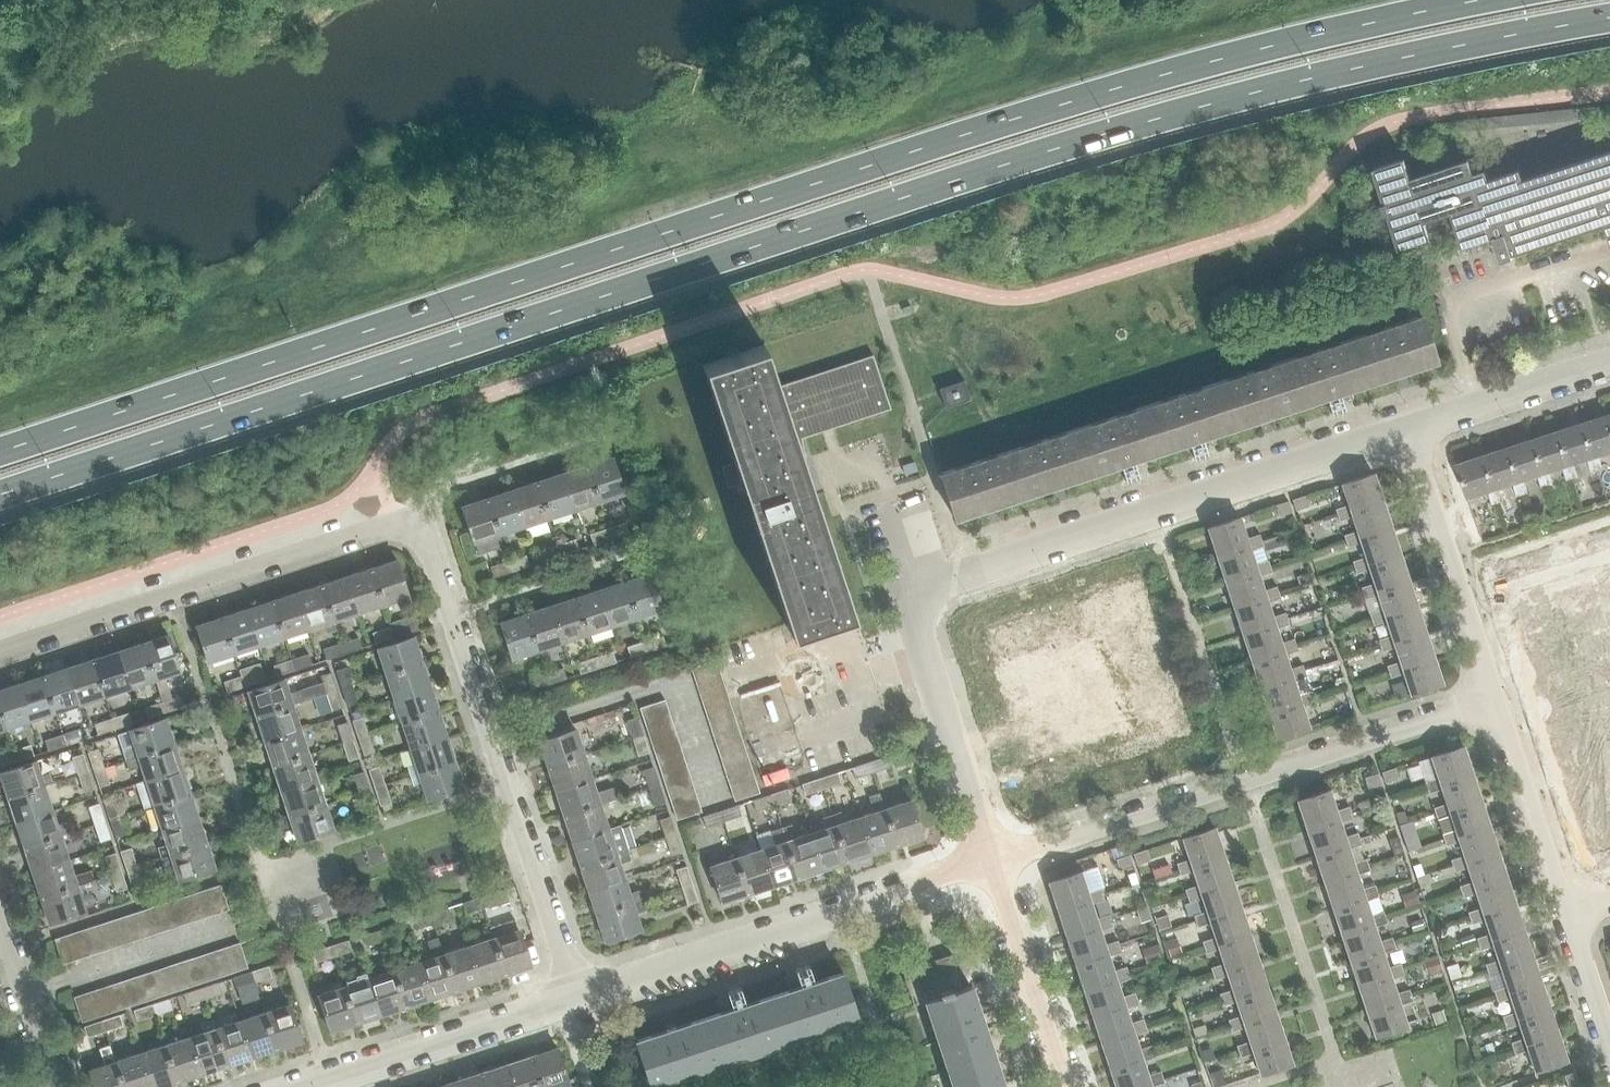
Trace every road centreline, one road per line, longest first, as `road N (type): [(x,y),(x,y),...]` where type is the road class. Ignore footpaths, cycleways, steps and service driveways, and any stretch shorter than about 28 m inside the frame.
road 1 (trunk): [(0,495),(1169,115),(1609,17)]
road 2 (trunk): [(1481,0),(1145,80),(0,451)]
road 3 (residential): [(585,991),(418,525),(395,523),(0,649)]
road 4 (residential): [(991,852),(1489,697)]
road 5 (residential): [(906,593),(1398,430)]
road 6 (residential): [(585,991),(991,852)]
road 7 (residential): [(295,1086),(585,991)]
road 8 (residential): [(1489,697),(1398,430)]
road 9 (residential): [(991,852),(924,668),(906,593)]
road 10 (residential): [(1066,1086),(991,852)]
road 11 (residential): [(1565,914),(1489,697)]
road 12 (residential): [(906,593),(873,481),(805,441)]
road 13 (residential): [(51,1086),(0,925)]
road 14 (residential): [(1455,292),(1463,283),(1609,237)]
road 15 (residential): [(1609,1062),(1565,914)]
road 16 (residential): [(1488,401),(1609,361)]

